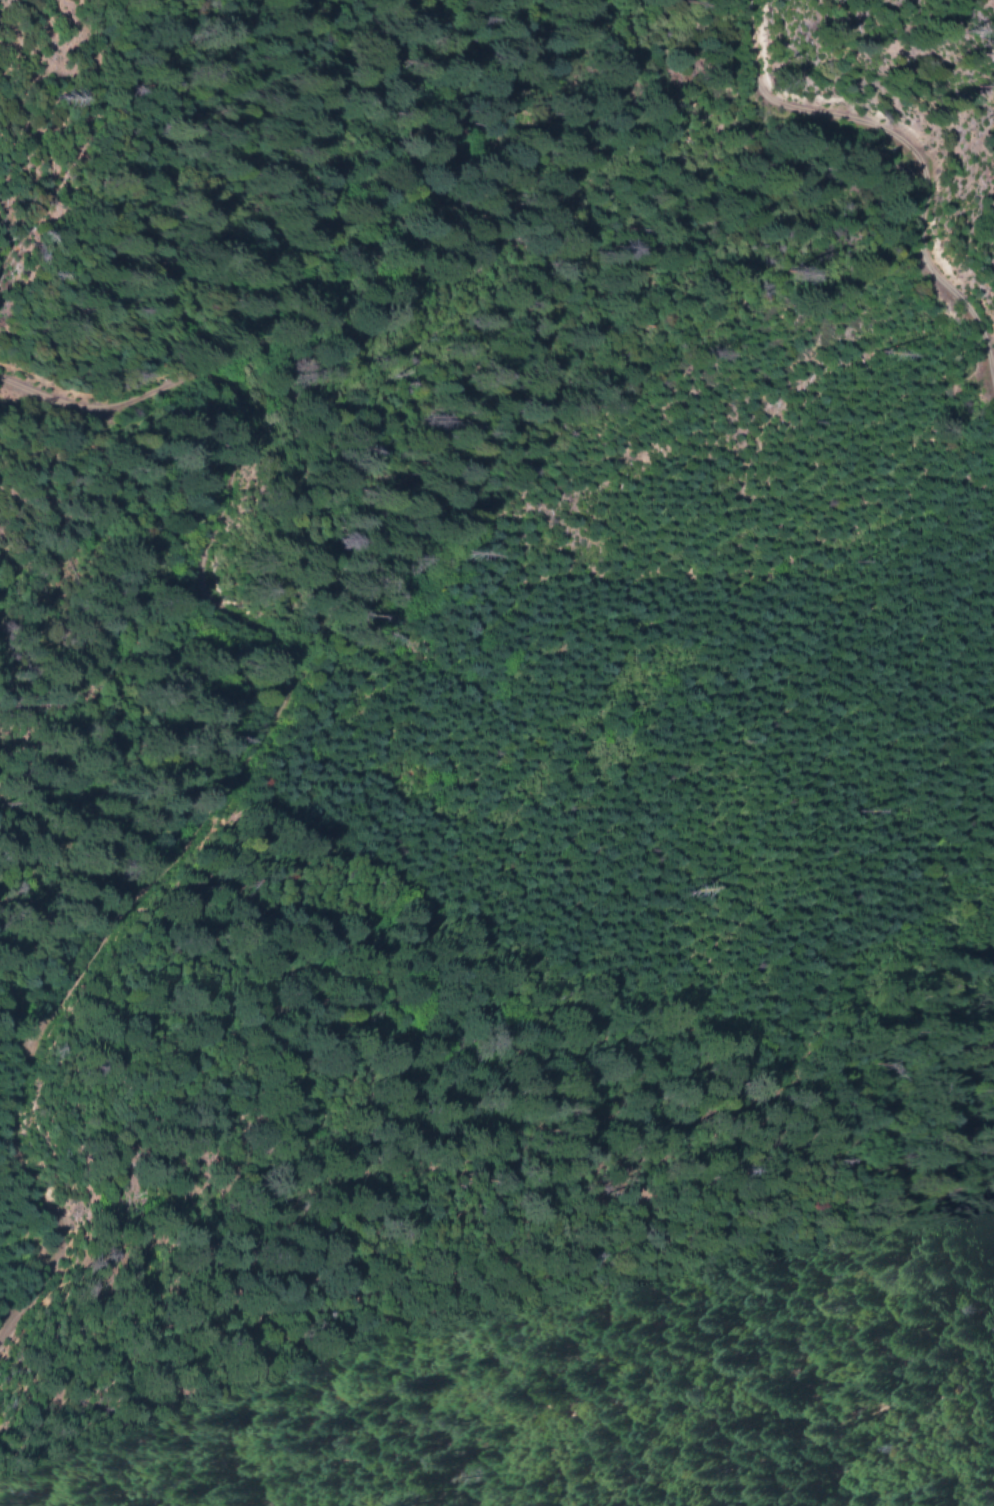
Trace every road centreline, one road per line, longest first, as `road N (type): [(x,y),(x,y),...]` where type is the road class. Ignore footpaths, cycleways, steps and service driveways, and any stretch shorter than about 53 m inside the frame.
road 1 (track): [(0,378),(76,411),(105,409),(190,375),(229,388),(241,413),(238,434),(198,579),(204,600),(255,633),(281,673),(276,700),(236,768),(30,1038),(7,1119),(10,1153),(51,1247),(0,1336)]
road 2 (track): [(993,404),(977,333),(923,249),(908,154),(883,132),(771,103),(751,66),(747,0)]

